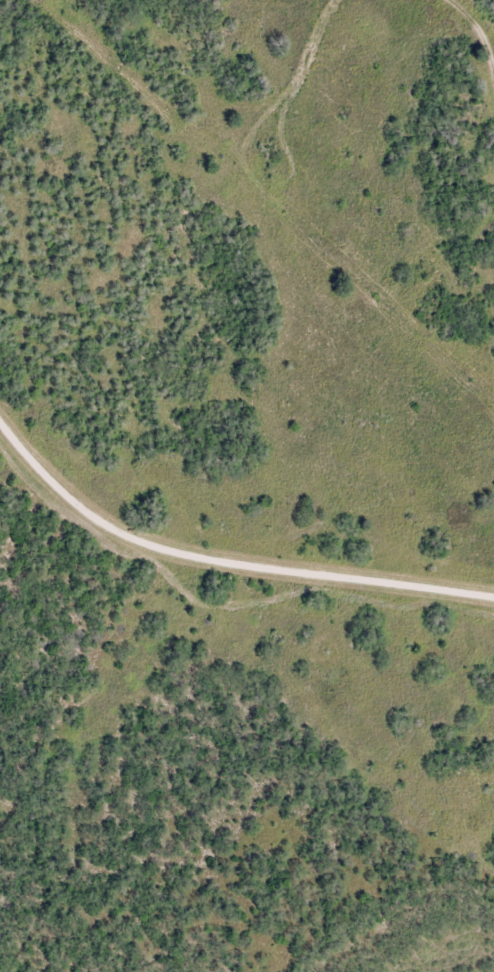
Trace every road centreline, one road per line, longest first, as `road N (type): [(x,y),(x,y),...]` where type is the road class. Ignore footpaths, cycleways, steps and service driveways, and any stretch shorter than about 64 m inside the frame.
road 1 (residential): [(493,568),(54,465),(0,411)]

